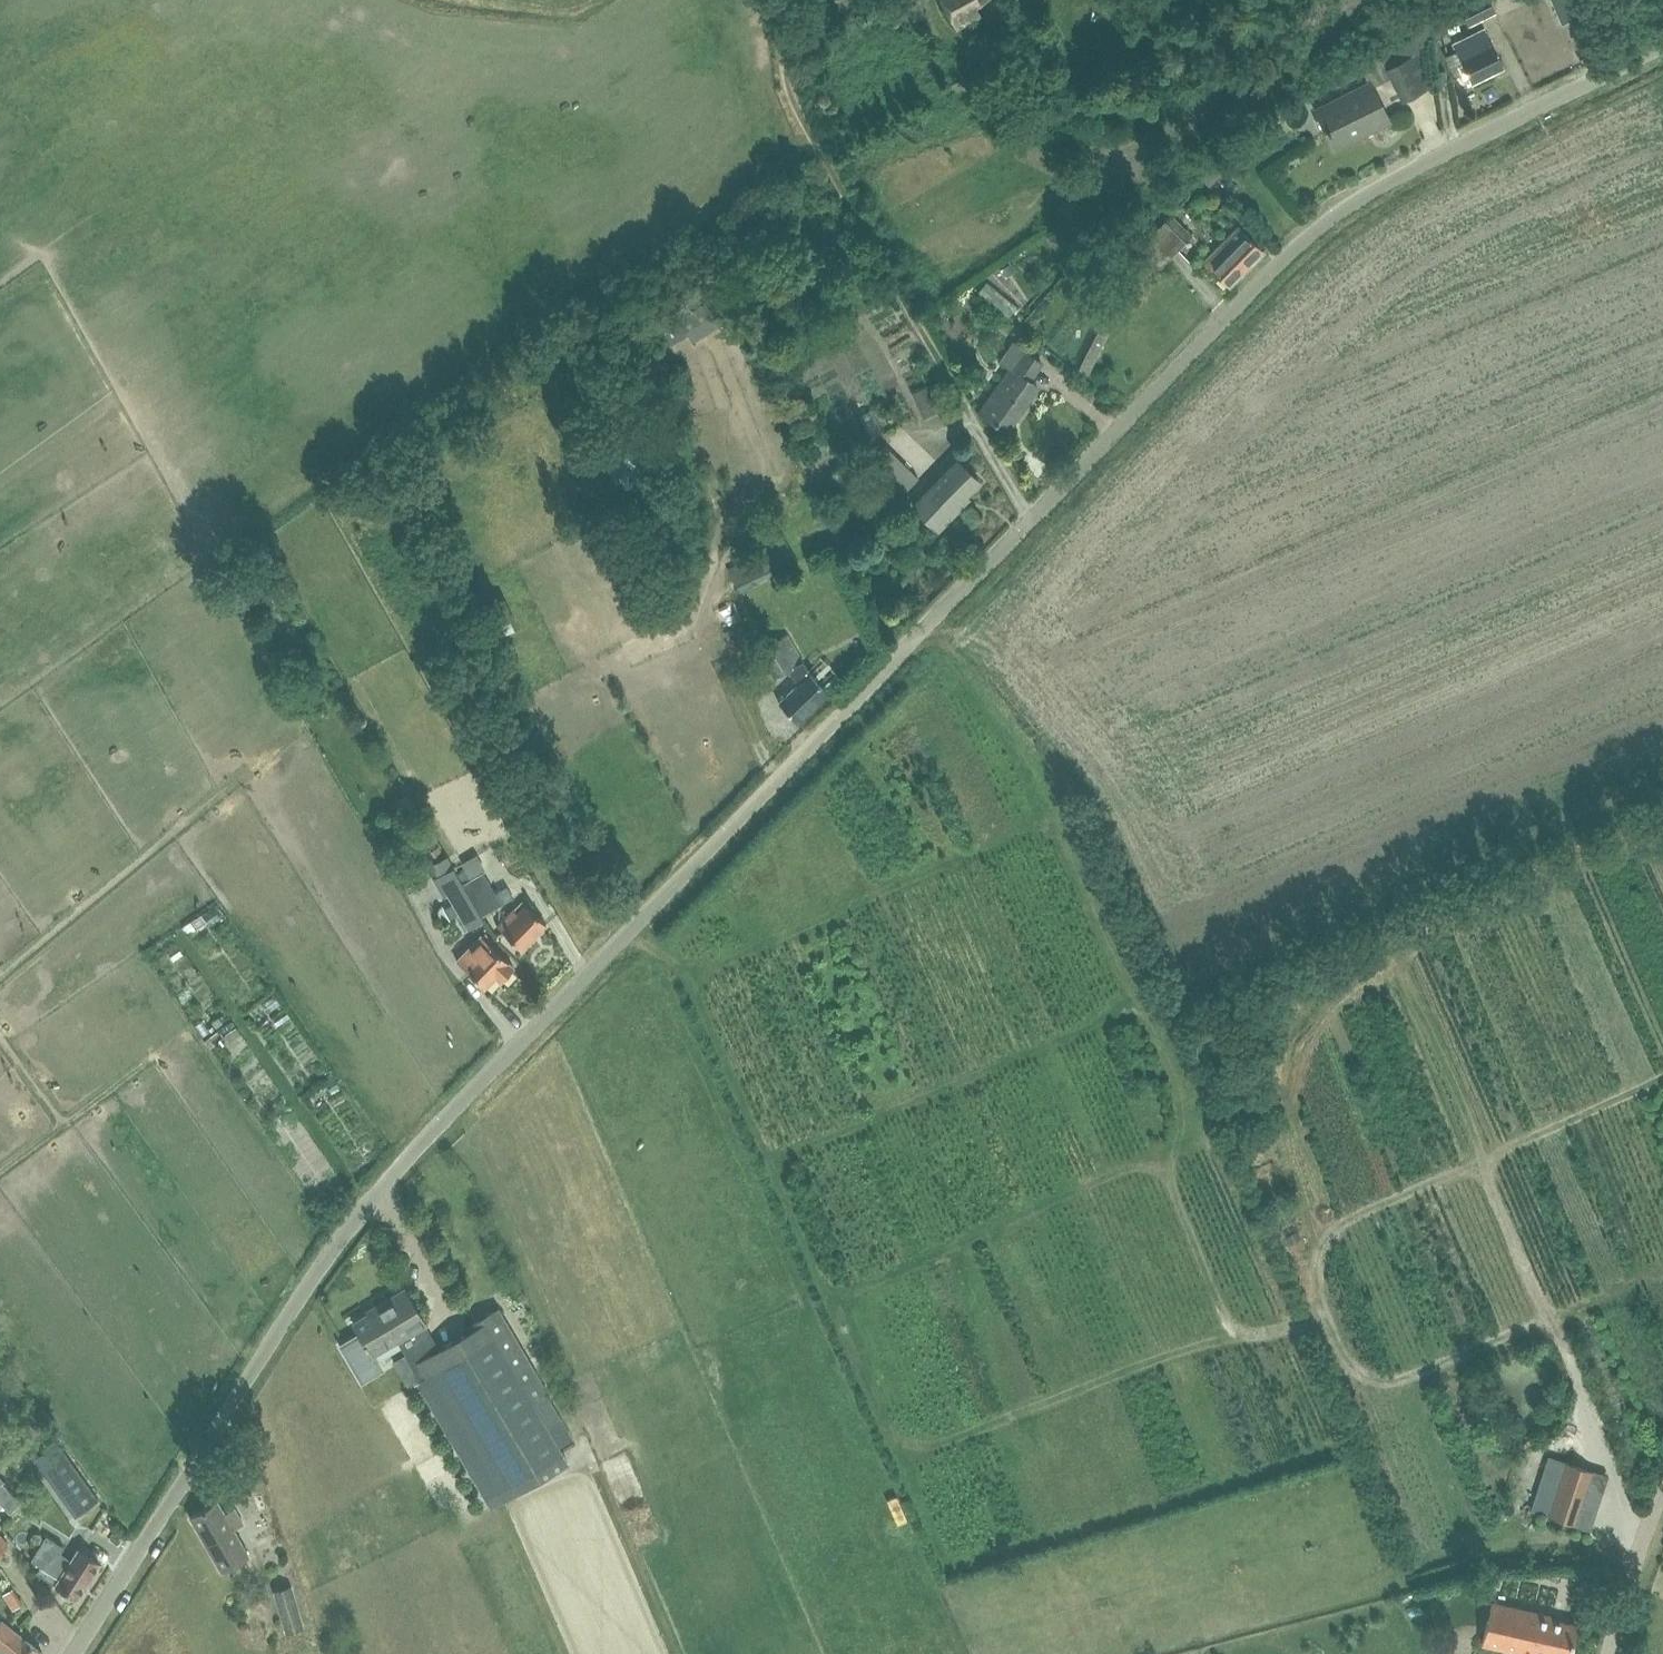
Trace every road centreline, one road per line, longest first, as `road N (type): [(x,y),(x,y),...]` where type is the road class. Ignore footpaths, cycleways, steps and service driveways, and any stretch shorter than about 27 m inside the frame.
road 1 (unclassified): [(1662,47),(1325,212),(1034,503),(364,1190),(58,1653)]
road 2 (track): [(1611,1653),(1662,1491)]

